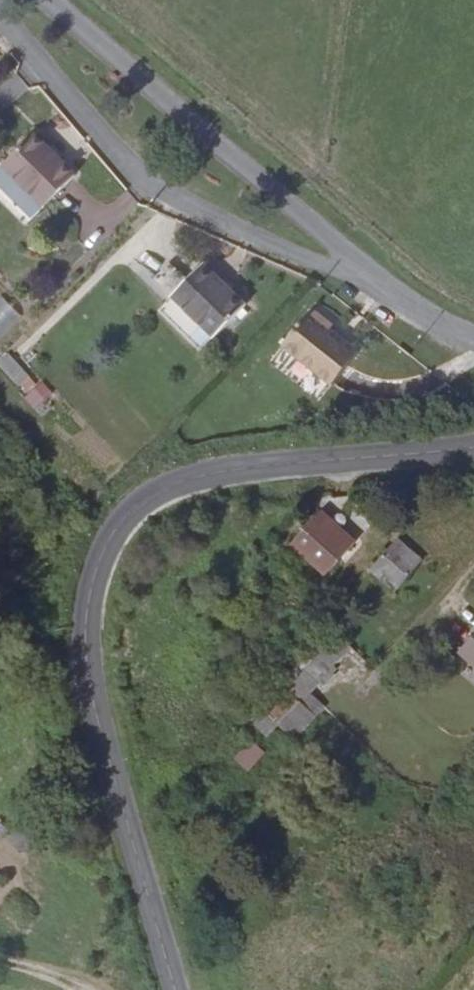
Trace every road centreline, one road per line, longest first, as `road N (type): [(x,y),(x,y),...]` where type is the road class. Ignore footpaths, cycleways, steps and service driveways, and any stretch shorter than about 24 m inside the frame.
road 1 (tertiary): [(473,447),(190,476),(113,515),(86,594),(90,701),(173,989)]
road 2 (residential): [(0,8),(40,71),(141,183),(460,344)]
road 3 (residential): [(43,0),(460,344)]

